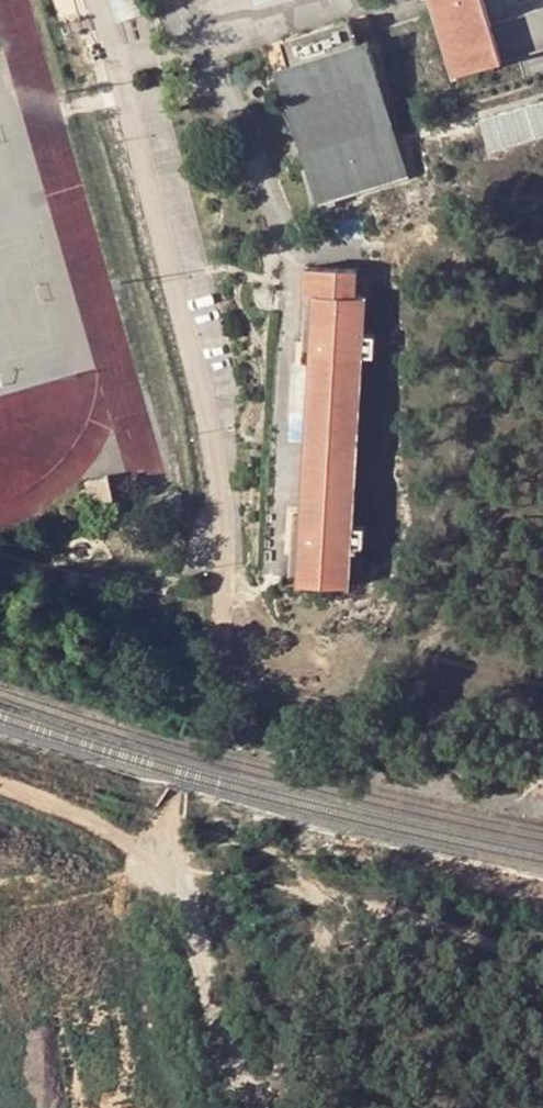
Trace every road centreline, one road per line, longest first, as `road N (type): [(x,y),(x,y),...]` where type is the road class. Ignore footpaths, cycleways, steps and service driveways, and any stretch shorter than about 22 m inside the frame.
road 1 (unclassified): [(196,717),(159,850),(248,1107)]
road 2 (track): [(159,850),(0,783)]

